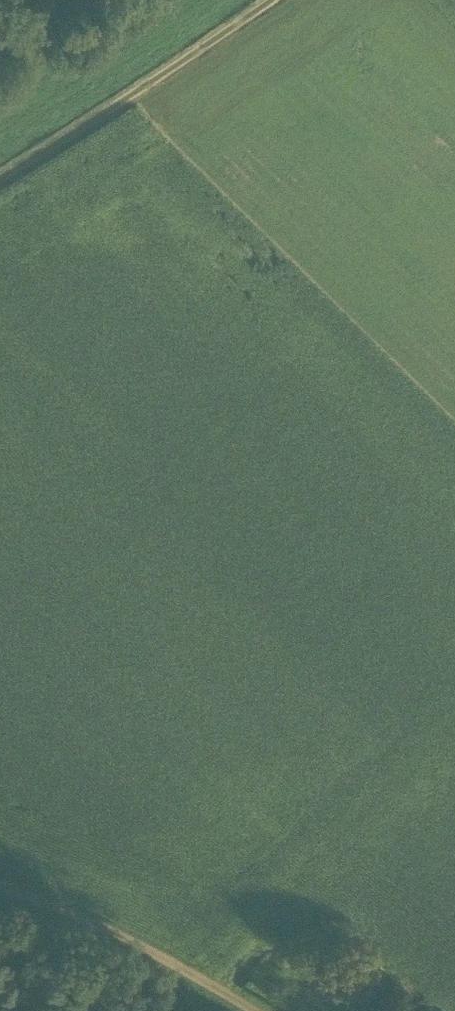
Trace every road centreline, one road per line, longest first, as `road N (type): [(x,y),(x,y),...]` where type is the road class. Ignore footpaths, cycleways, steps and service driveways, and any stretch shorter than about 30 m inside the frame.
road 1 (track): [(270,0),(0,178)]
road 2 (track): [(0,881),(154,944),(243,1010)]

